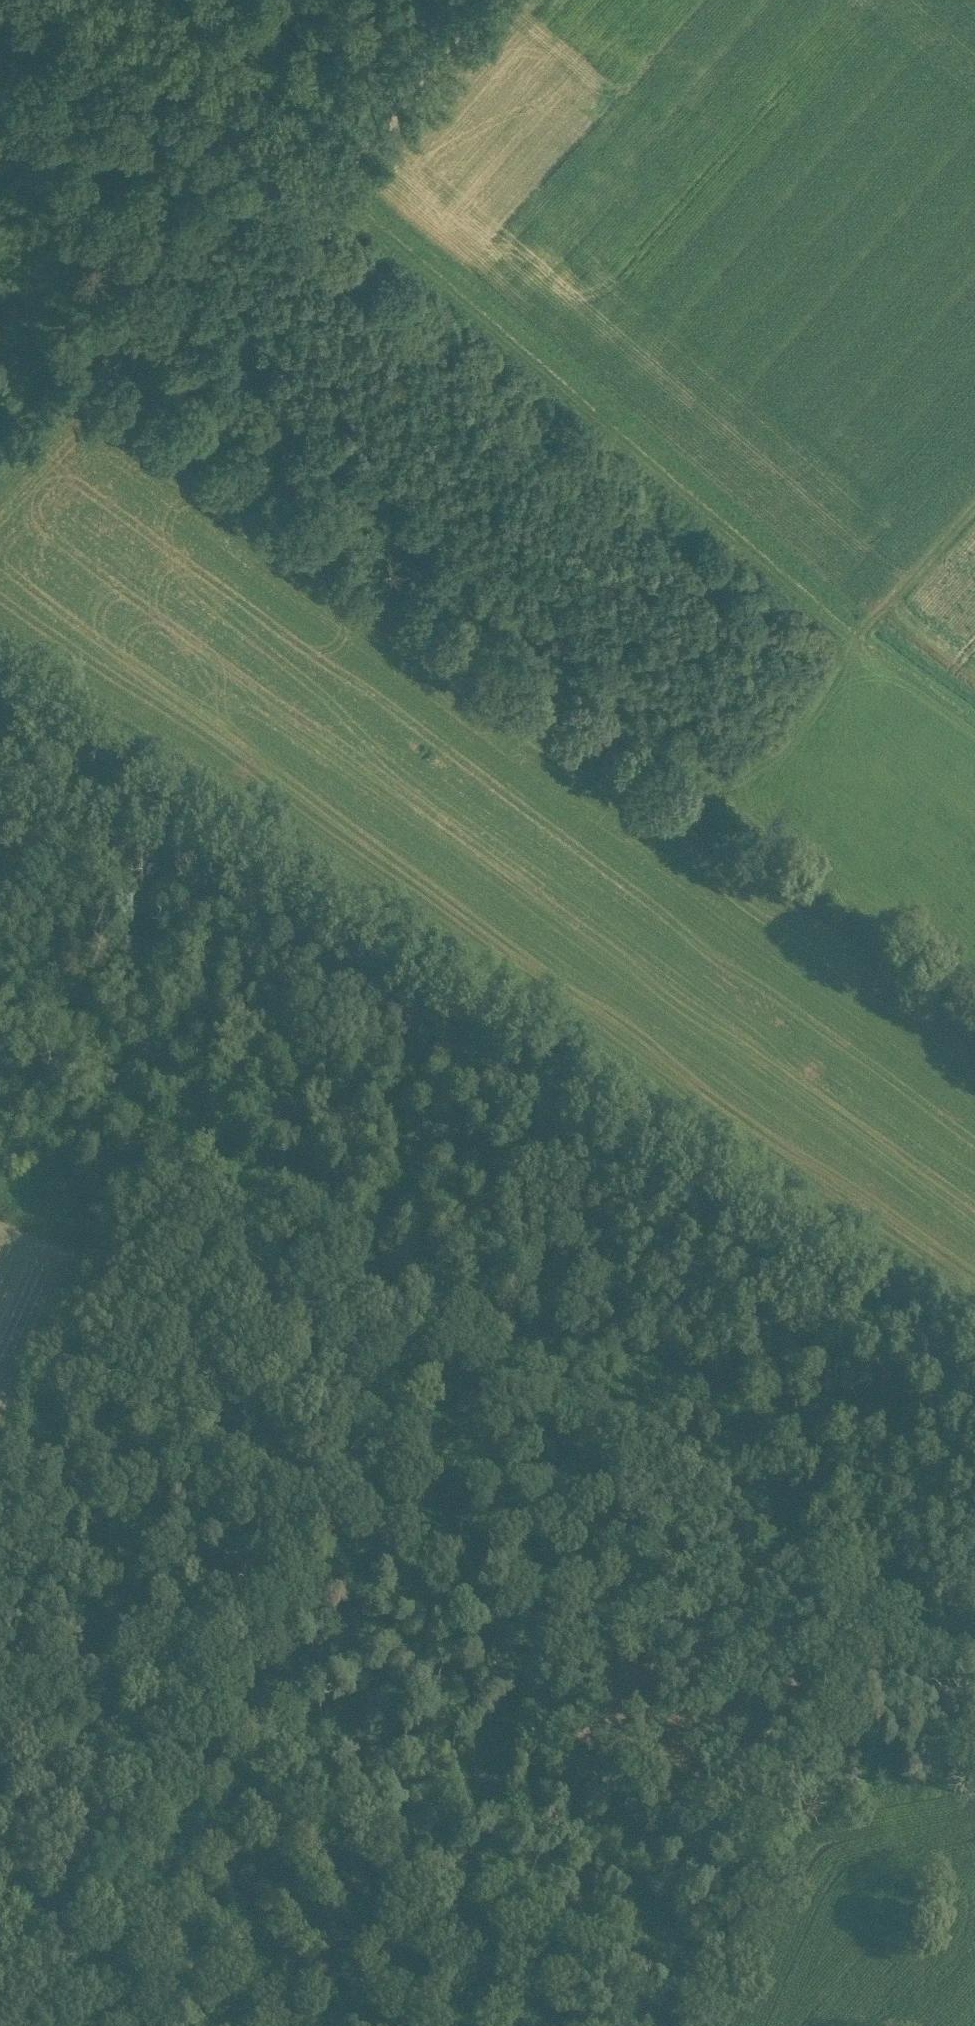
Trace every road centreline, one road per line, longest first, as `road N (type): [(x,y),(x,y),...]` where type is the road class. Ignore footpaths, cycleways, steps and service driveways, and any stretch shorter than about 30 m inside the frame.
road 1 (track): [(856,635),(974,513)]

